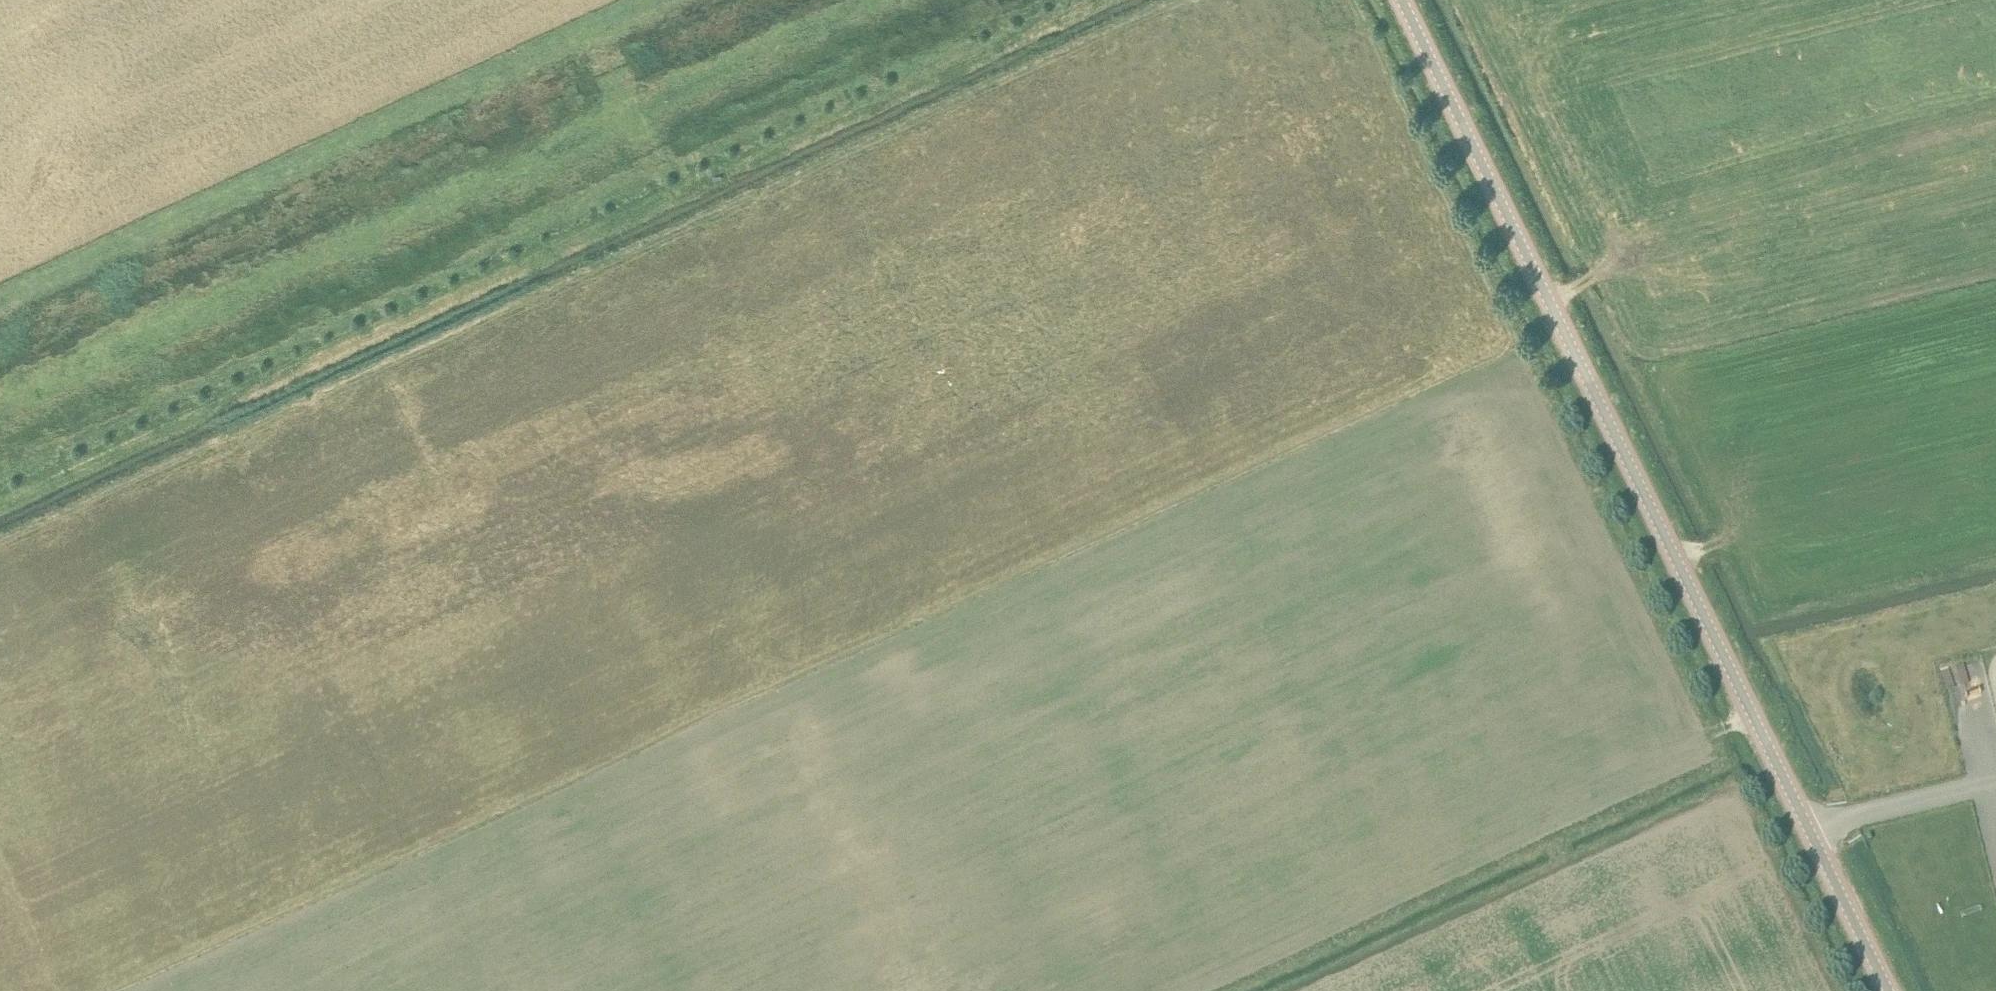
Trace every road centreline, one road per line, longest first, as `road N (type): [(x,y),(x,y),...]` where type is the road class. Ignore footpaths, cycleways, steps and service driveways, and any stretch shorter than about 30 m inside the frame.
road 1 (tertiary): [(1900,990),(1409,0)]

